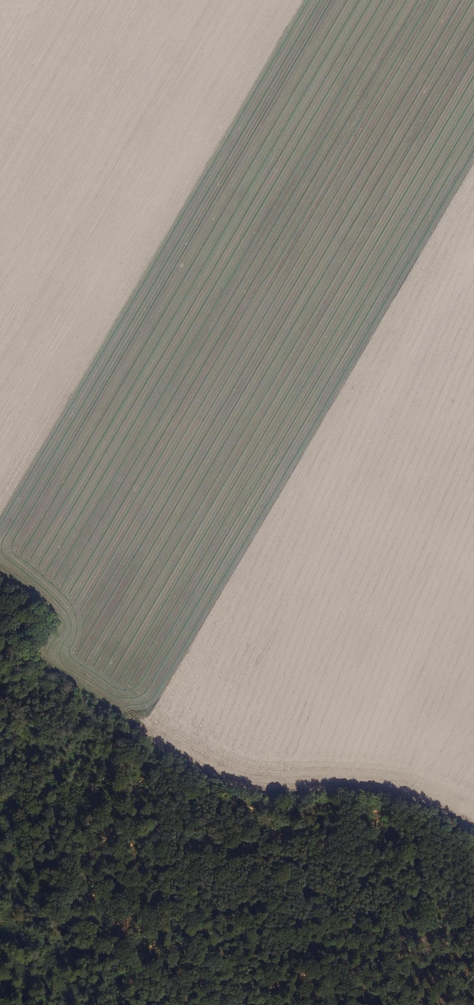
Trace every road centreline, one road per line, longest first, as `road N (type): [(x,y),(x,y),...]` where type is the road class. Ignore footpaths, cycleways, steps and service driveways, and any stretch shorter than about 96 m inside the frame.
road 1 (track): [(0,652),(117,742),(41,925),(186,1004)]

